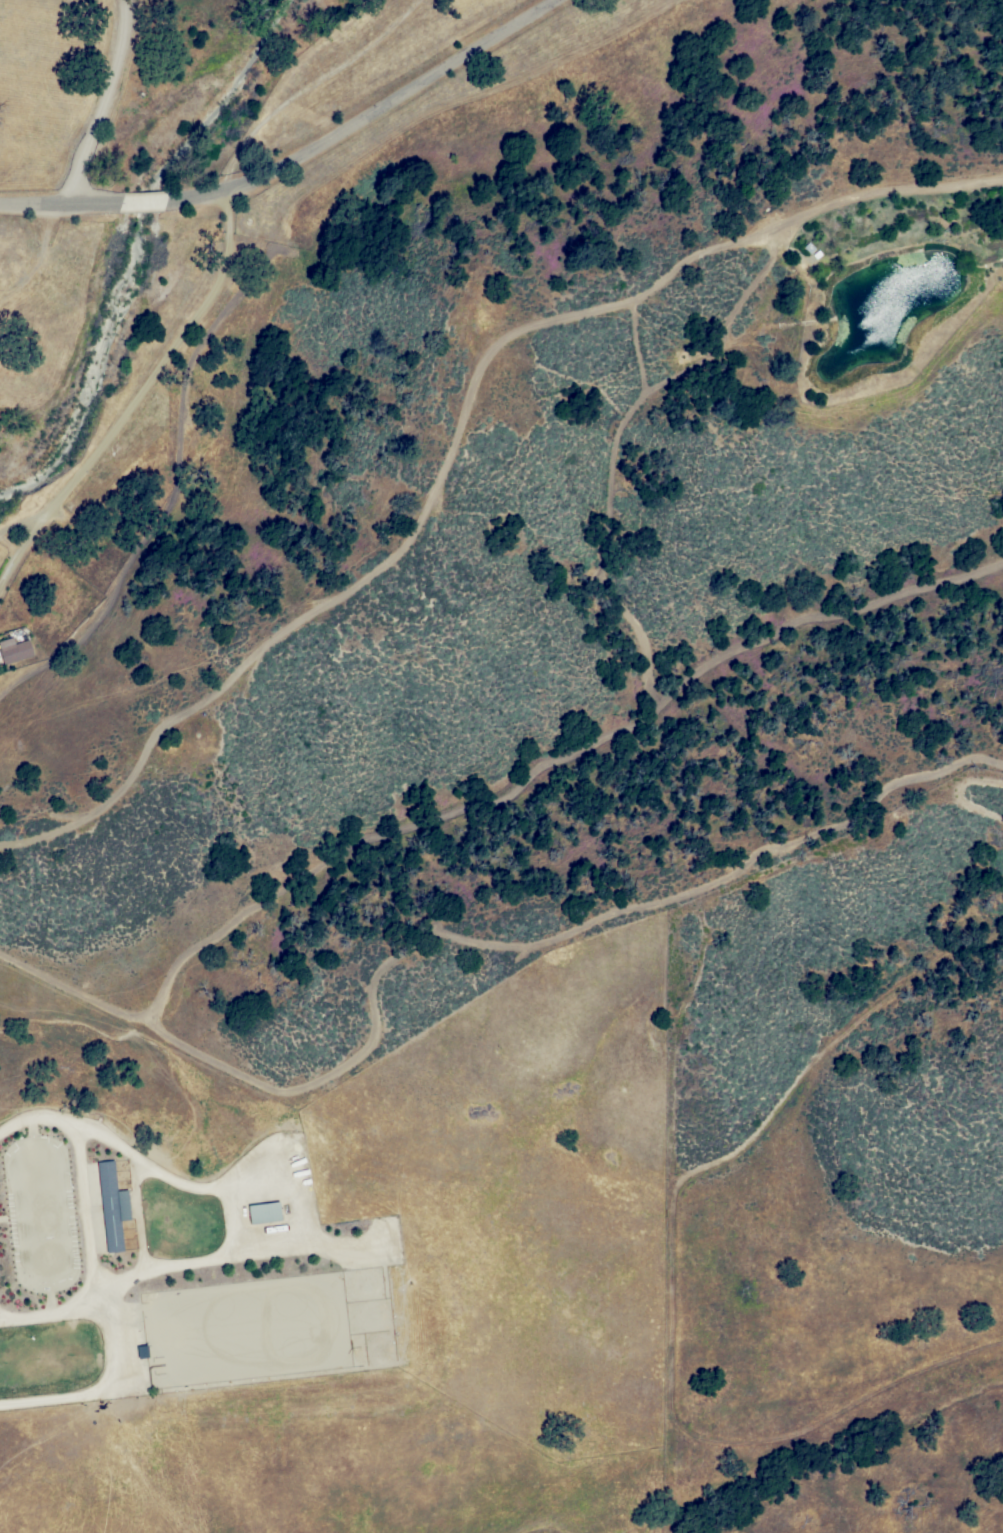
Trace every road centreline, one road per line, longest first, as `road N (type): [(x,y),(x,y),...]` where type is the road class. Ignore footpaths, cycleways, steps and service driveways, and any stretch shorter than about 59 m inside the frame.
road 1 (tertiary): [(0,209),(150,208),(238,195),(561,0)]
road 2 (residential): [(121,0),(106,78),(60,210)]

